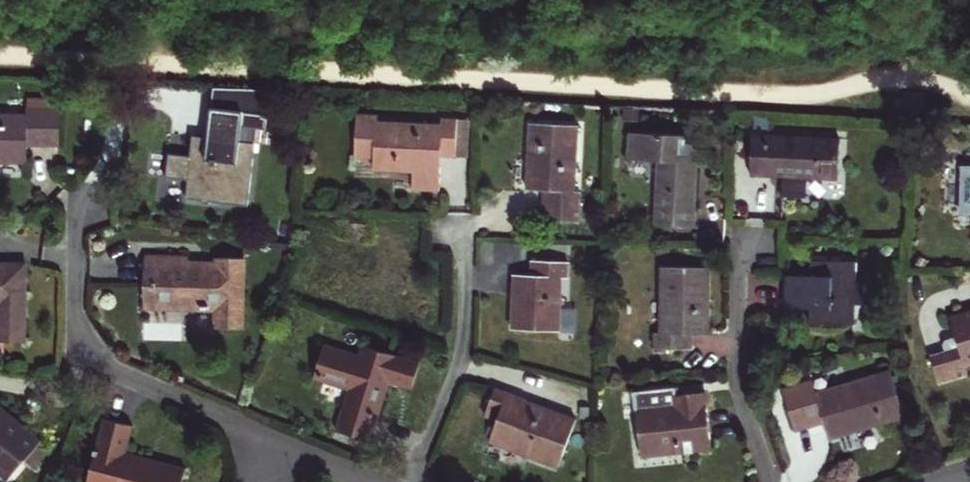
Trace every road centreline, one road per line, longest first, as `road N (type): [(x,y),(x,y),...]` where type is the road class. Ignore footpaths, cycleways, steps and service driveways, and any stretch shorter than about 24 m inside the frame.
road 1 (residential): [(267,442),(96,360),(75,307),(85,202)]
road 2 (residential): [(413,481),(460,357),(463,259),(454,238)]
road 3 (residential): [(770,481),(739,382),(747,246)]

